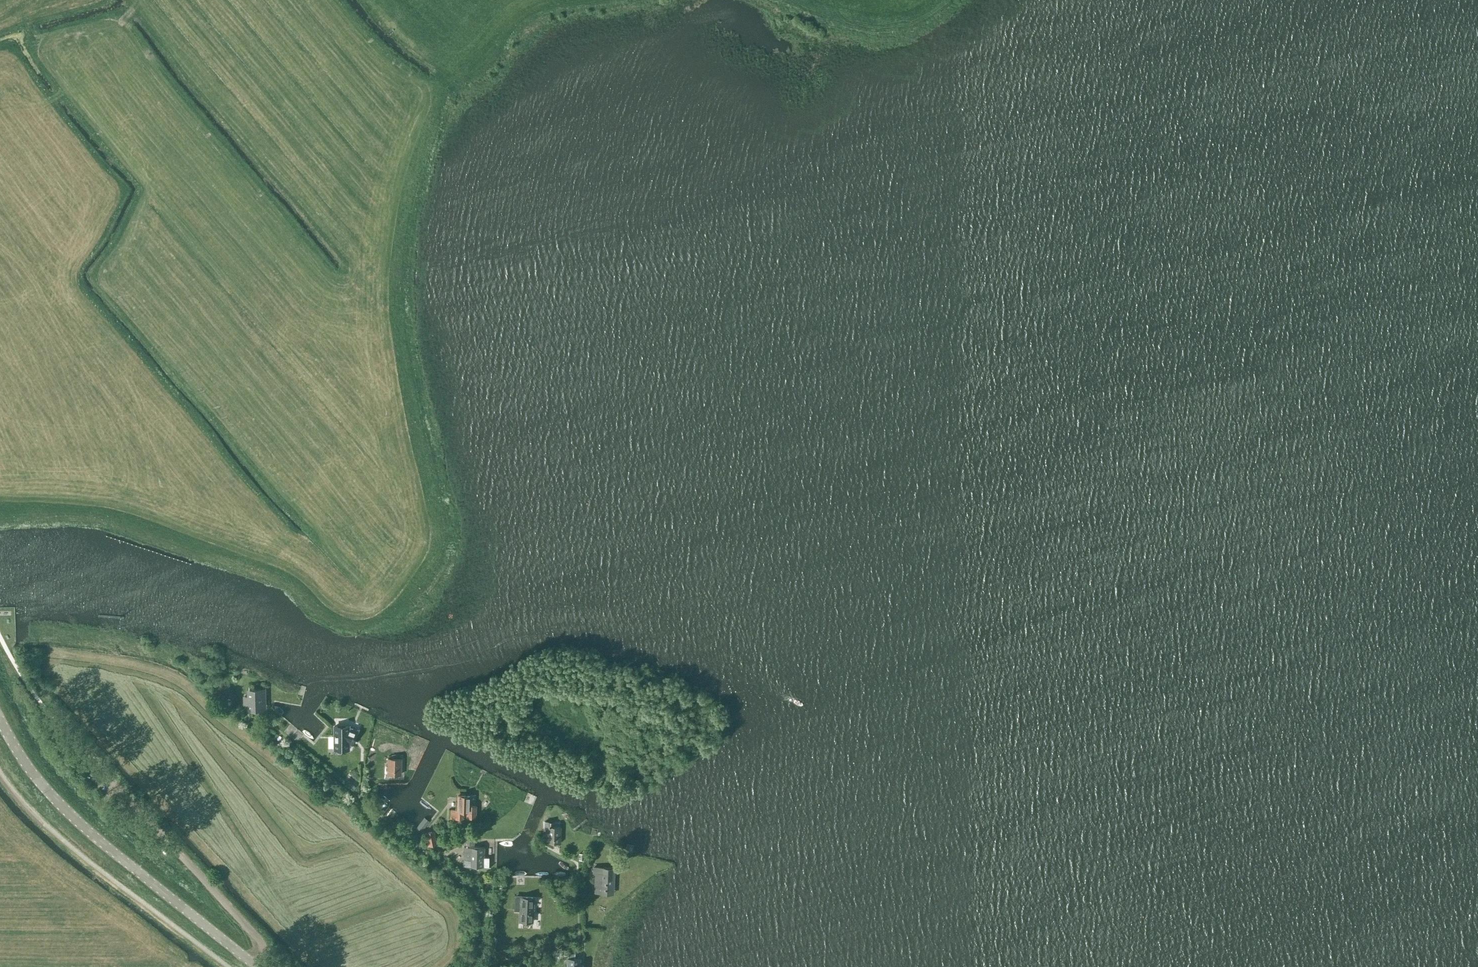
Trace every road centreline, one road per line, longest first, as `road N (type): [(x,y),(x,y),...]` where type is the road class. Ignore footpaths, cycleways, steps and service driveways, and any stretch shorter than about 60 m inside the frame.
road 1 (tertiary): [(252,964),(59,805),(0,720)]
road 2 (unclassified): [(252,964),(253,936),(77,750)]

